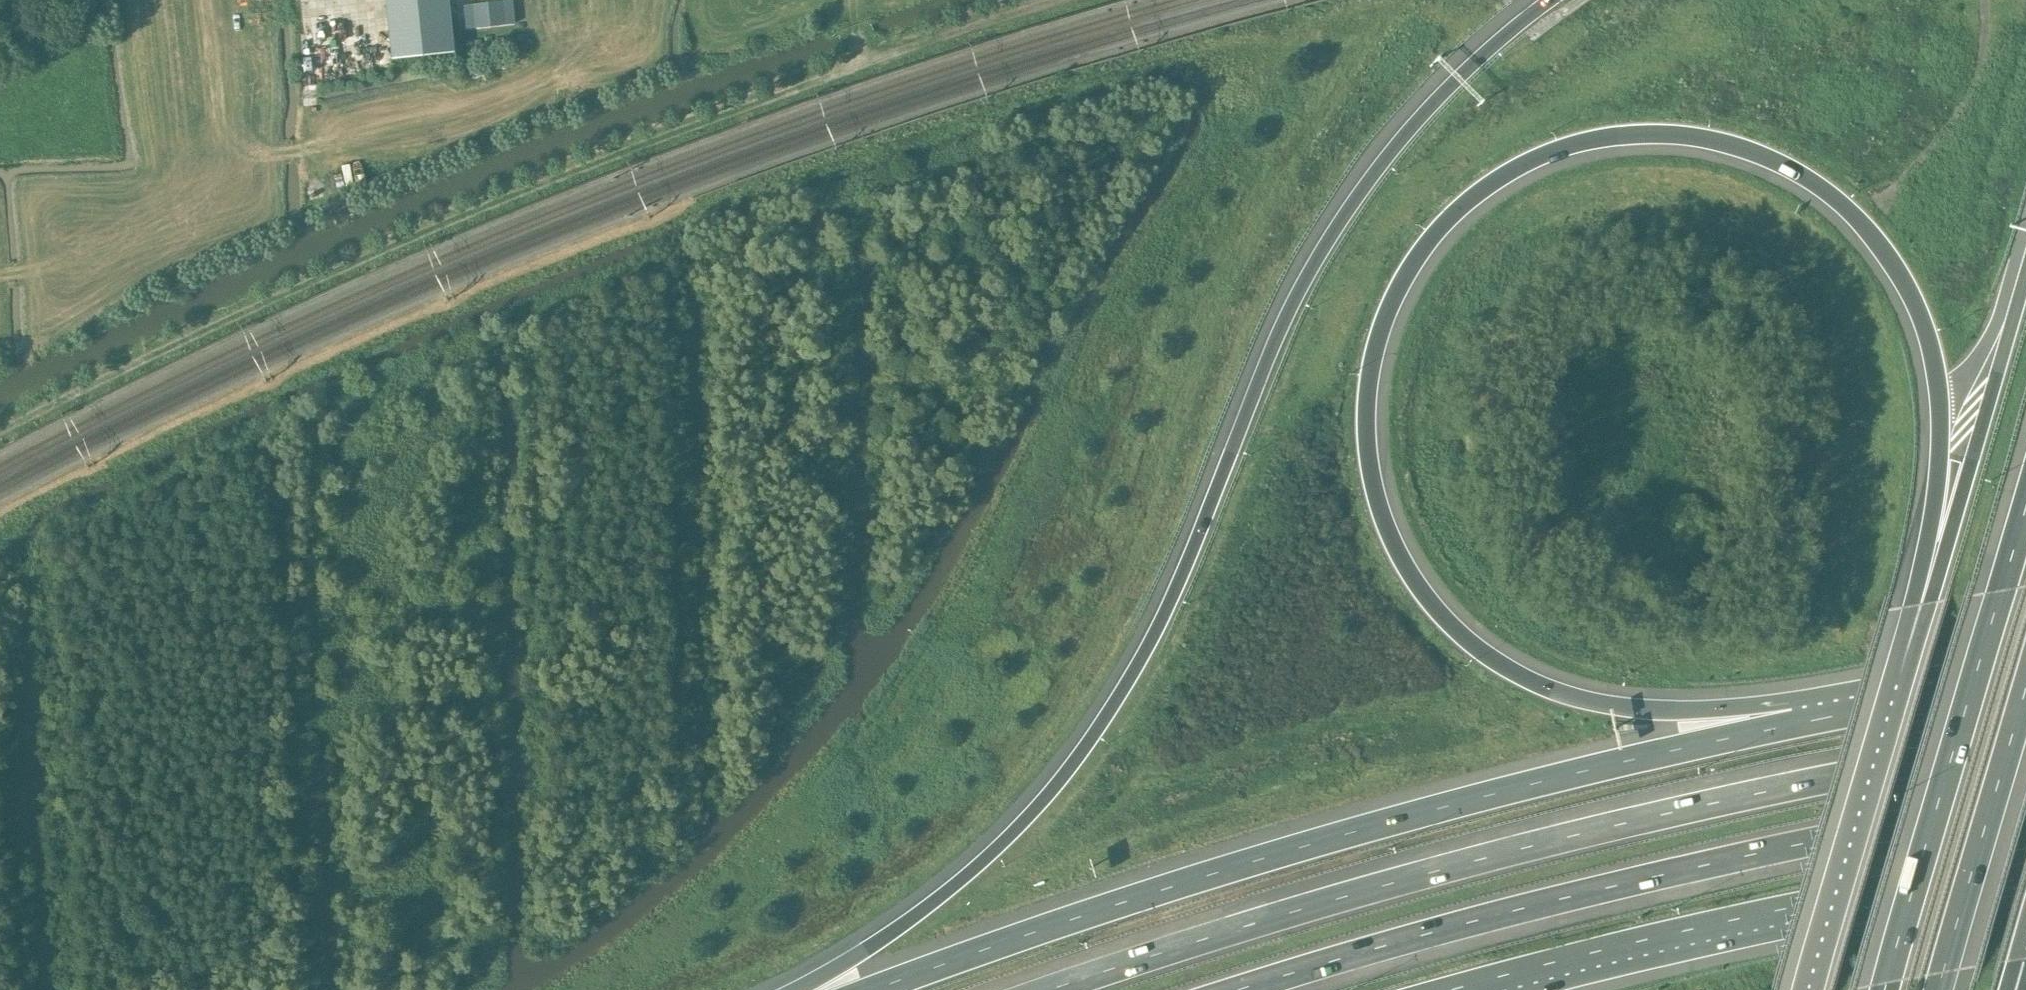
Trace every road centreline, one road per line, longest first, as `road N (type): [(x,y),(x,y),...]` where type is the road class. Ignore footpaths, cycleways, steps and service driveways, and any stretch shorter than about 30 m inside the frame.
road 1 (motorway): [(1795,725),(1618,705),(1543,687),(1454,629),(1416,583),(1378,497),(1368,393),(1393,295),(1454,212),(1520,164),(1564,146),(1654,134),(1747,149),(1839,201),(1907,286),(1938,381),(1940,468),(1921,604)]
road 2 (motorway): [(1554,0),(1445,88),(1358,194),(1306,275),(1168,610),(1082,754),(982,864),(813,989)]
road 3 (motorway): [(2025,744),(1684,809),(1371,889),(1058,989)]
road 4 (motorway): [(1795,725),(1421,814),(1093,912),(874,989)]
road 5 (motorway): [(1241,989),(1525,909),(2025,804)]
road 6 (motorway): [(1455,989),(1785,910),(2025,866)]
road 7 (motorway): [(2025,507),(1885,989)]
road 8 (motorway): [(1921,604),(1809,989)]
road 9 (motorway): [(2025,275),(1921,604)]
road 10 (motorway): [(1940,989),(2025,692)]
road 11 (track): [(1863,222),(1968,95),(1982,51),(1984,0)]
road 12 (motorway): [(2025,681),(1795,725)]

